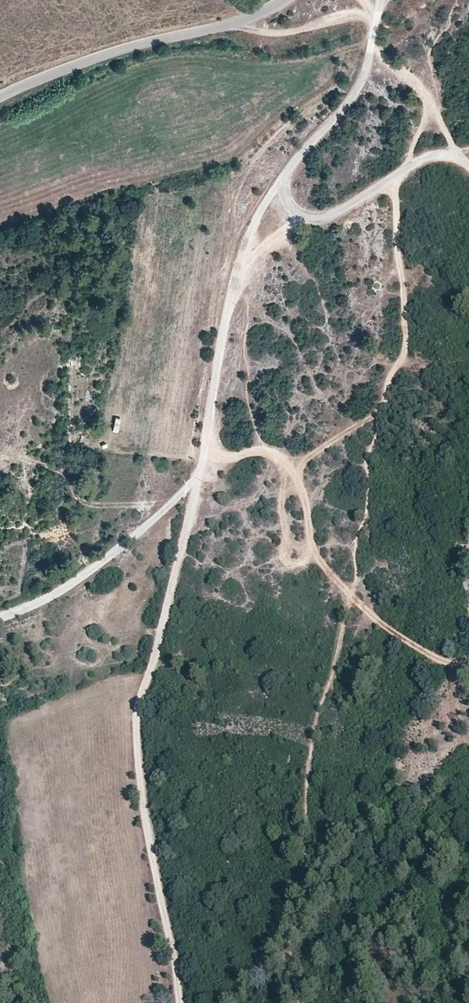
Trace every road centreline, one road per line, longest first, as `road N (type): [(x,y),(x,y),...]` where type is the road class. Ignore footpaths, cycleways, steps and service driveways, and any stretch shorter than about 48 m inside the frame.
road 1 (track): [(0,617),(62,590),(201,475),(234,276),(248,232),(284,177)]
road 2 (track): [(201,475),(137,727),(180,1002)]
road 3 (unclassified): [(381,0),(354,94),(284,177),(290,205),(311,218),(330,216),(426,160),(451,157),(468,168)]
road 4 (tertiary): [(282,0),(232,23),(127,47),(0,98)]
road 5 (track): [(376,16),(332,15),(291,32),(232,23)]

